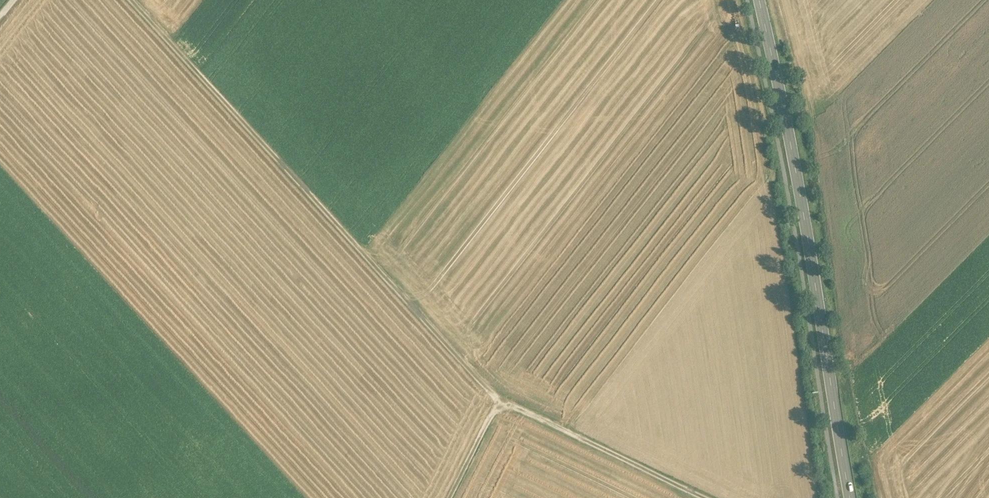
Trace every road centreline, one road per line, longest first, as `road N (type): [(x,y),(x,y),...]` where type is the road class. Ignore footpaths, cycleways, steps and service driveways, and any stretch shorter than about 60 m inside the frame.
road 1 (track): [(132,0),(507,412),(696,497)]
road 2 (tertiary): [(855,497),(814,234),(764,0)]

